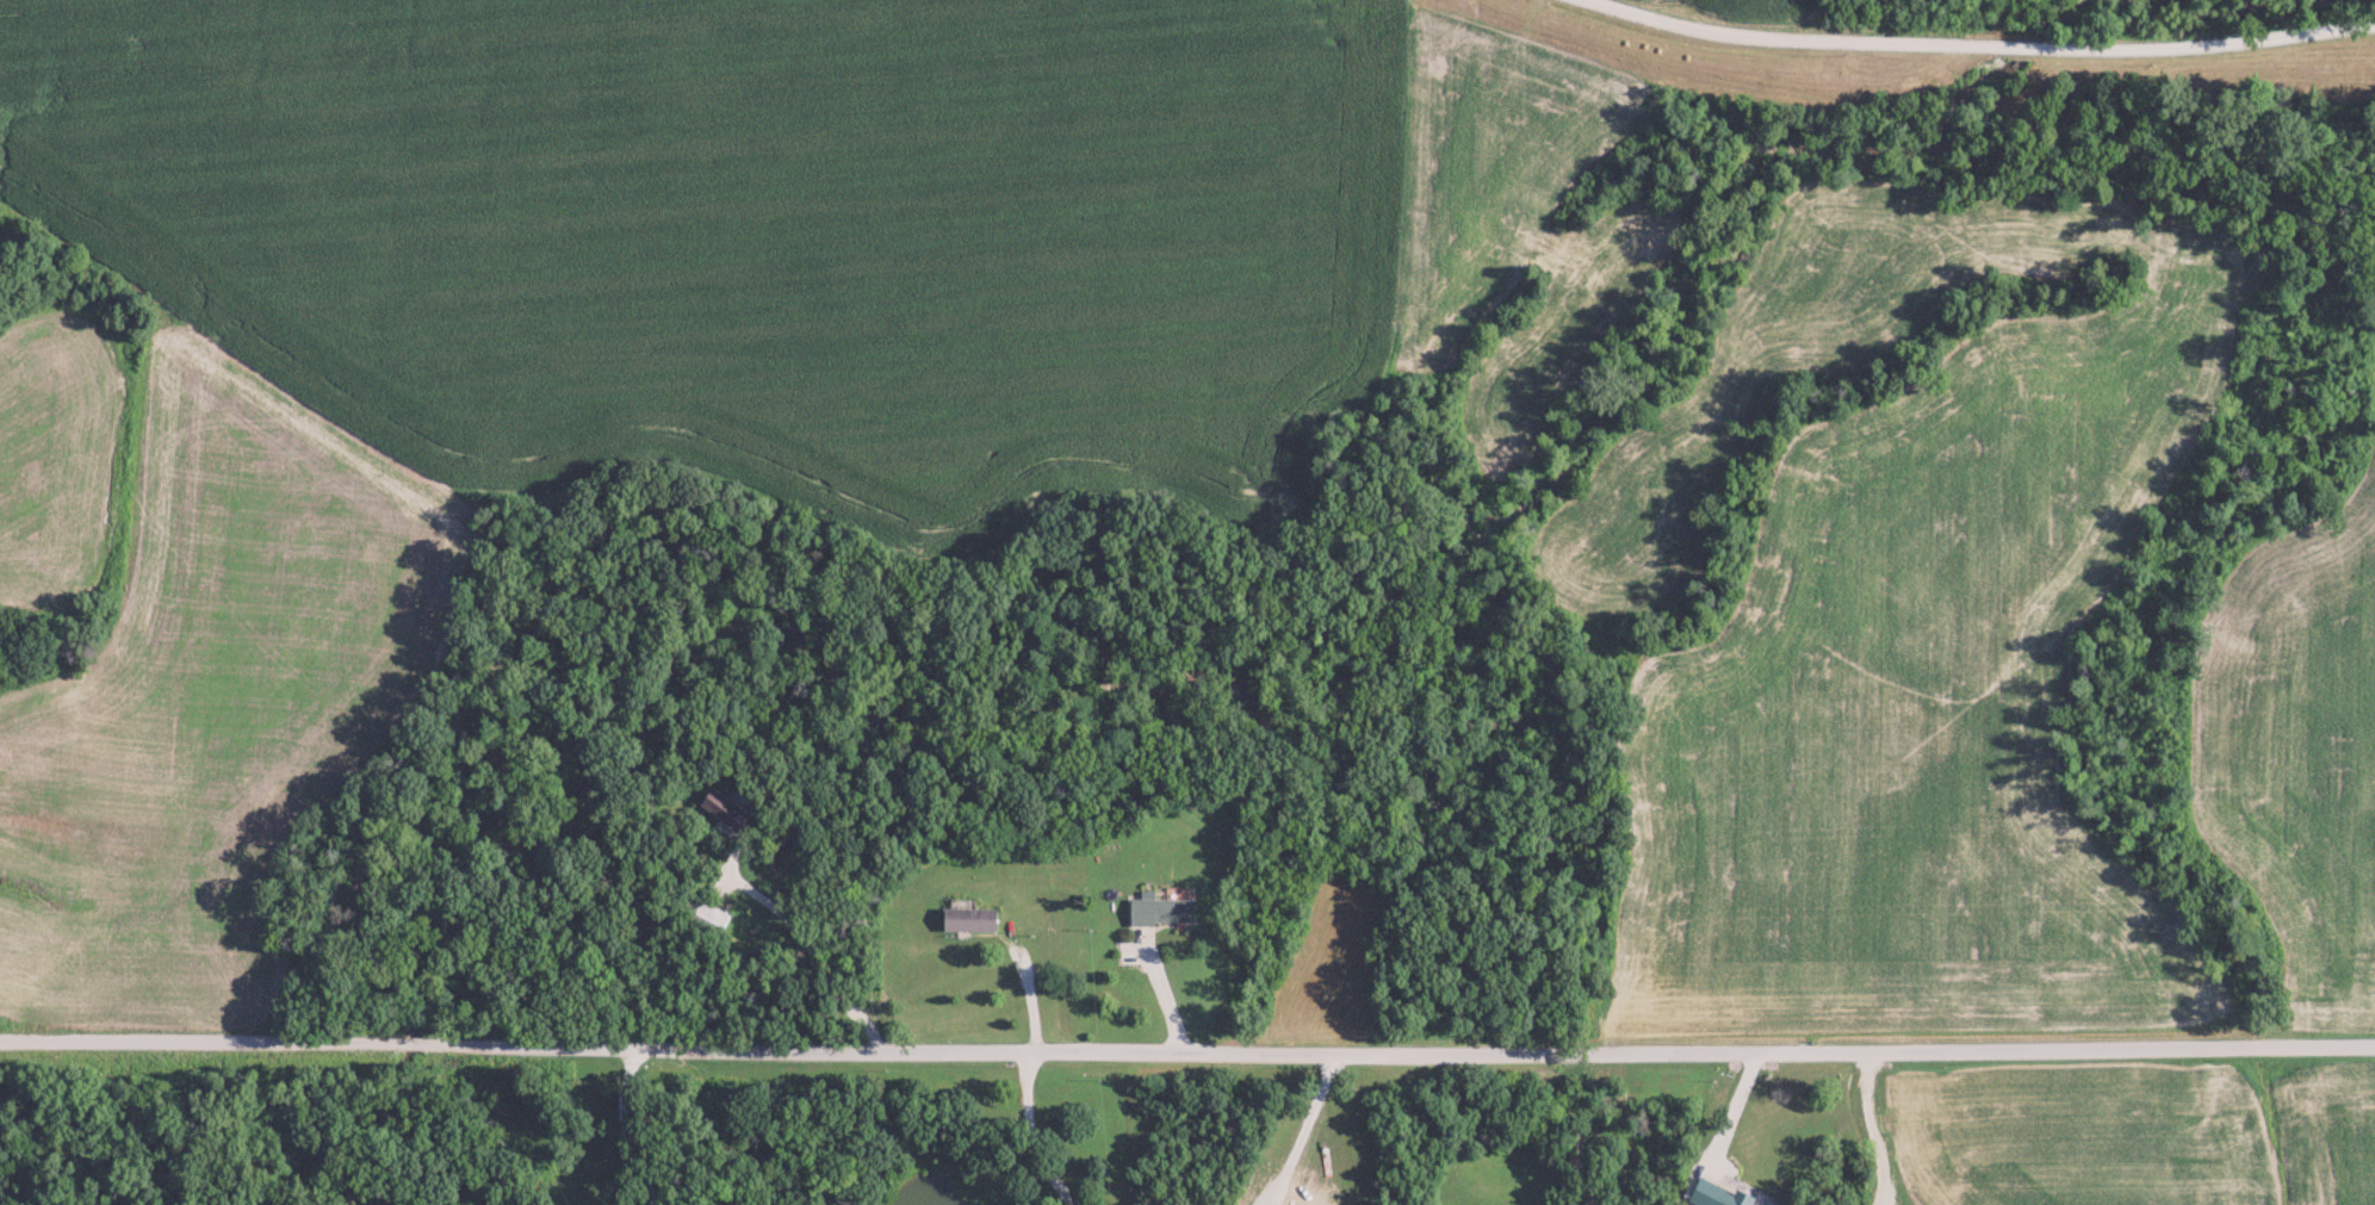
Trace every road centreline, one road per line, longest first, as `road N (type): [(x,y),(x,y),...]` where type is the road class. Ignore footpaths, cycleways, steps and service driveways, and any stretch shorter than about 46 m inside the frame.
road 1 (residential): [(0,1033),(249,1037),(410,1057),(2374,1050)]
road 2 (residential): [(2374,28),(2139,51),(1719,39),(1575,0)]

